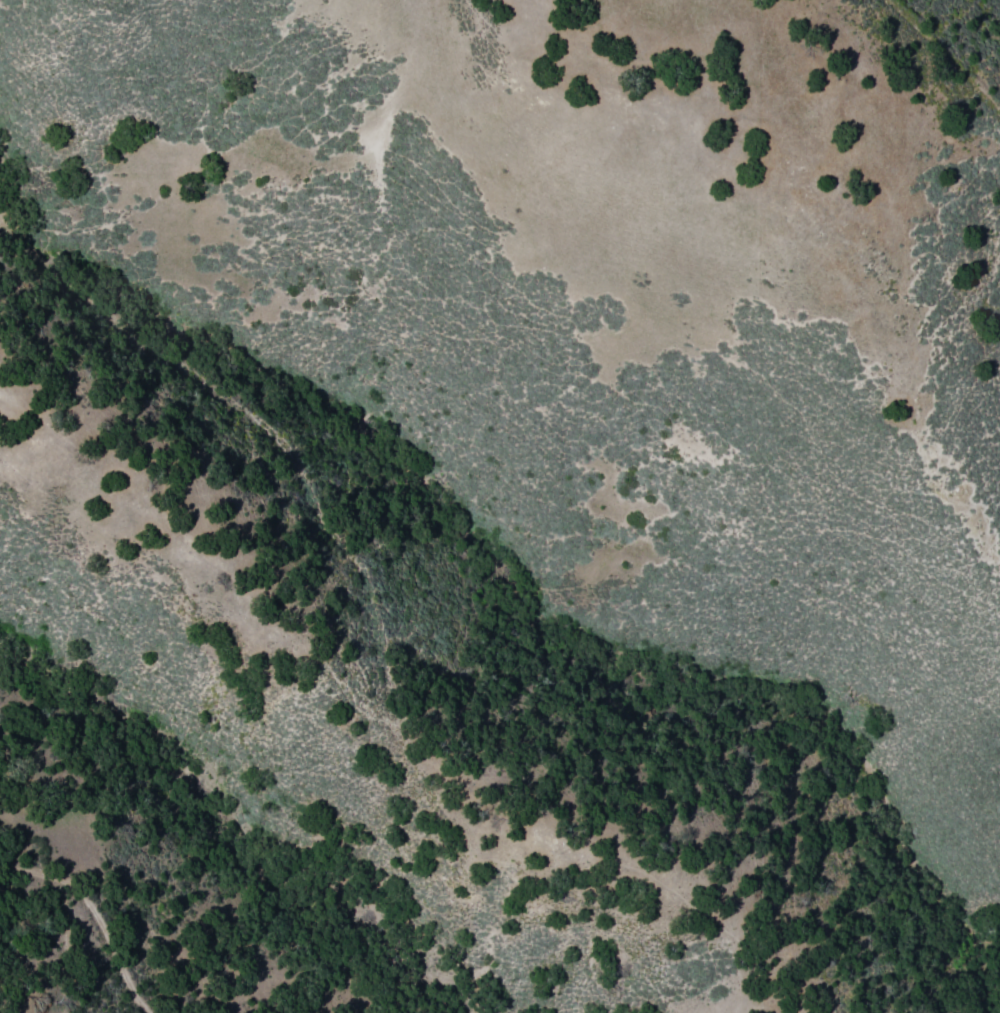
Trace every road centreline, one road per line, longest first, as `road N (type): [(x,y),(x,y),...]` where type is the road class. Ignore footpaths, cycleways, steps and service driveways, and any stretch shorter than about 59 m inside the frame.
road 1 (track): [(0,872),(51,883),(77,900),(141,1012)]
road 2 (track): [(999,100),(962,82),(880,0)]

